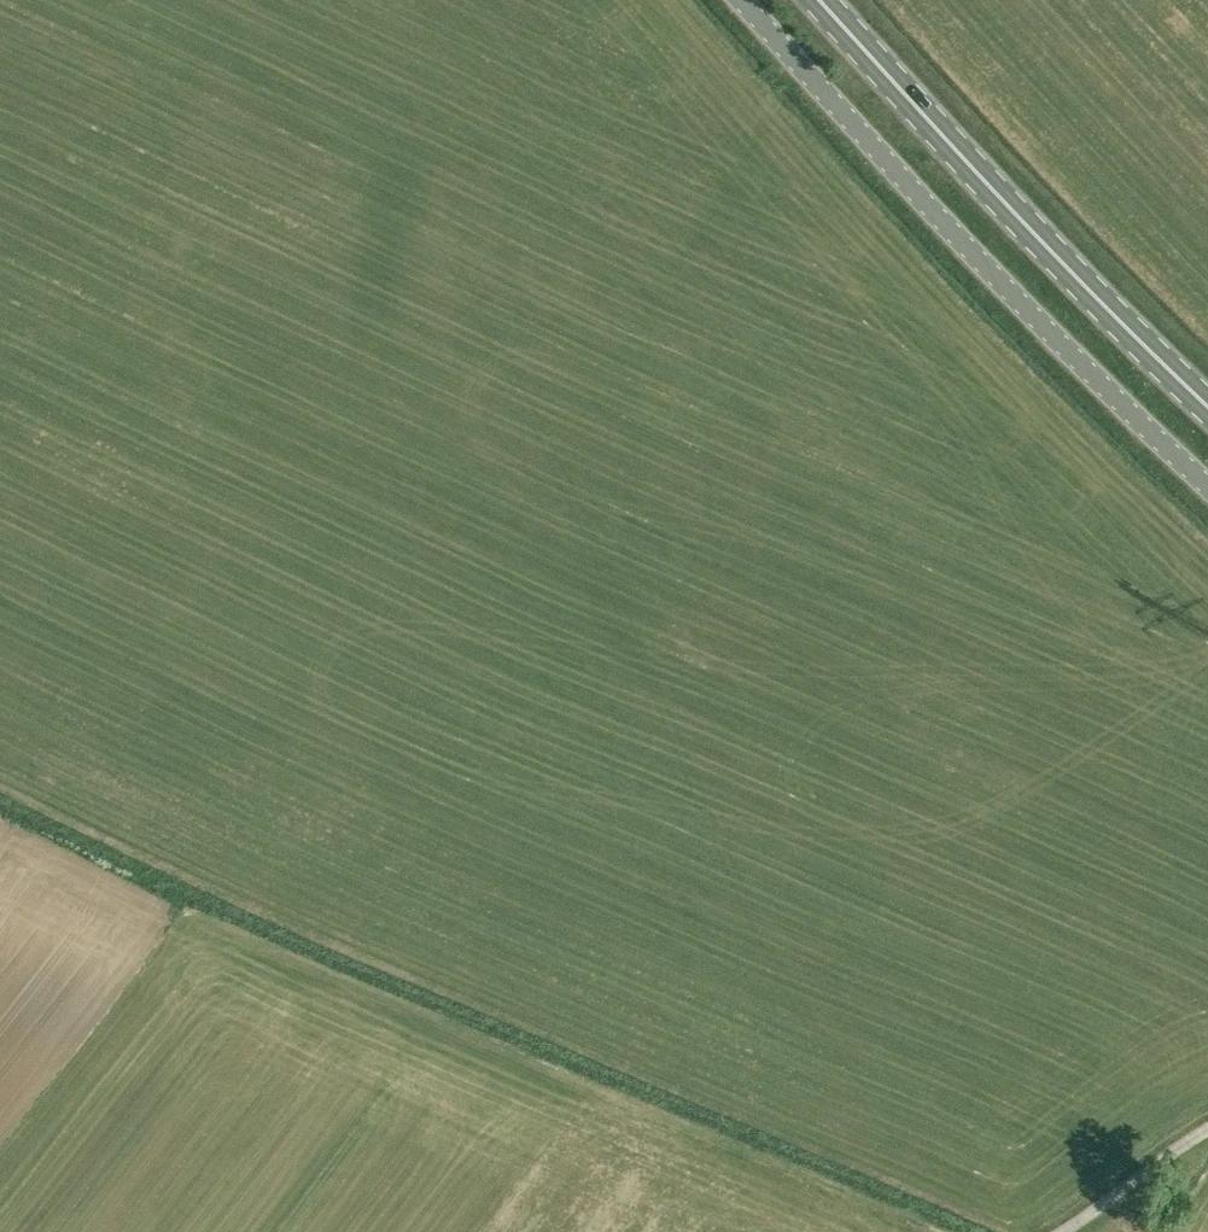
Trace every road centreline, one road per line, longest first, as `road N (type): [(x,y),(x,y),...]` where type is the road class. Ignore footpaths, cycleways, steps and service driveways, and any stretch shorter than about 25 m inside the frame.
road 1 (unclassified): [(1207,487),(920,197),(744,0)]
road 2 (primary): [(1207,402),(1062,262),(823,0)]

